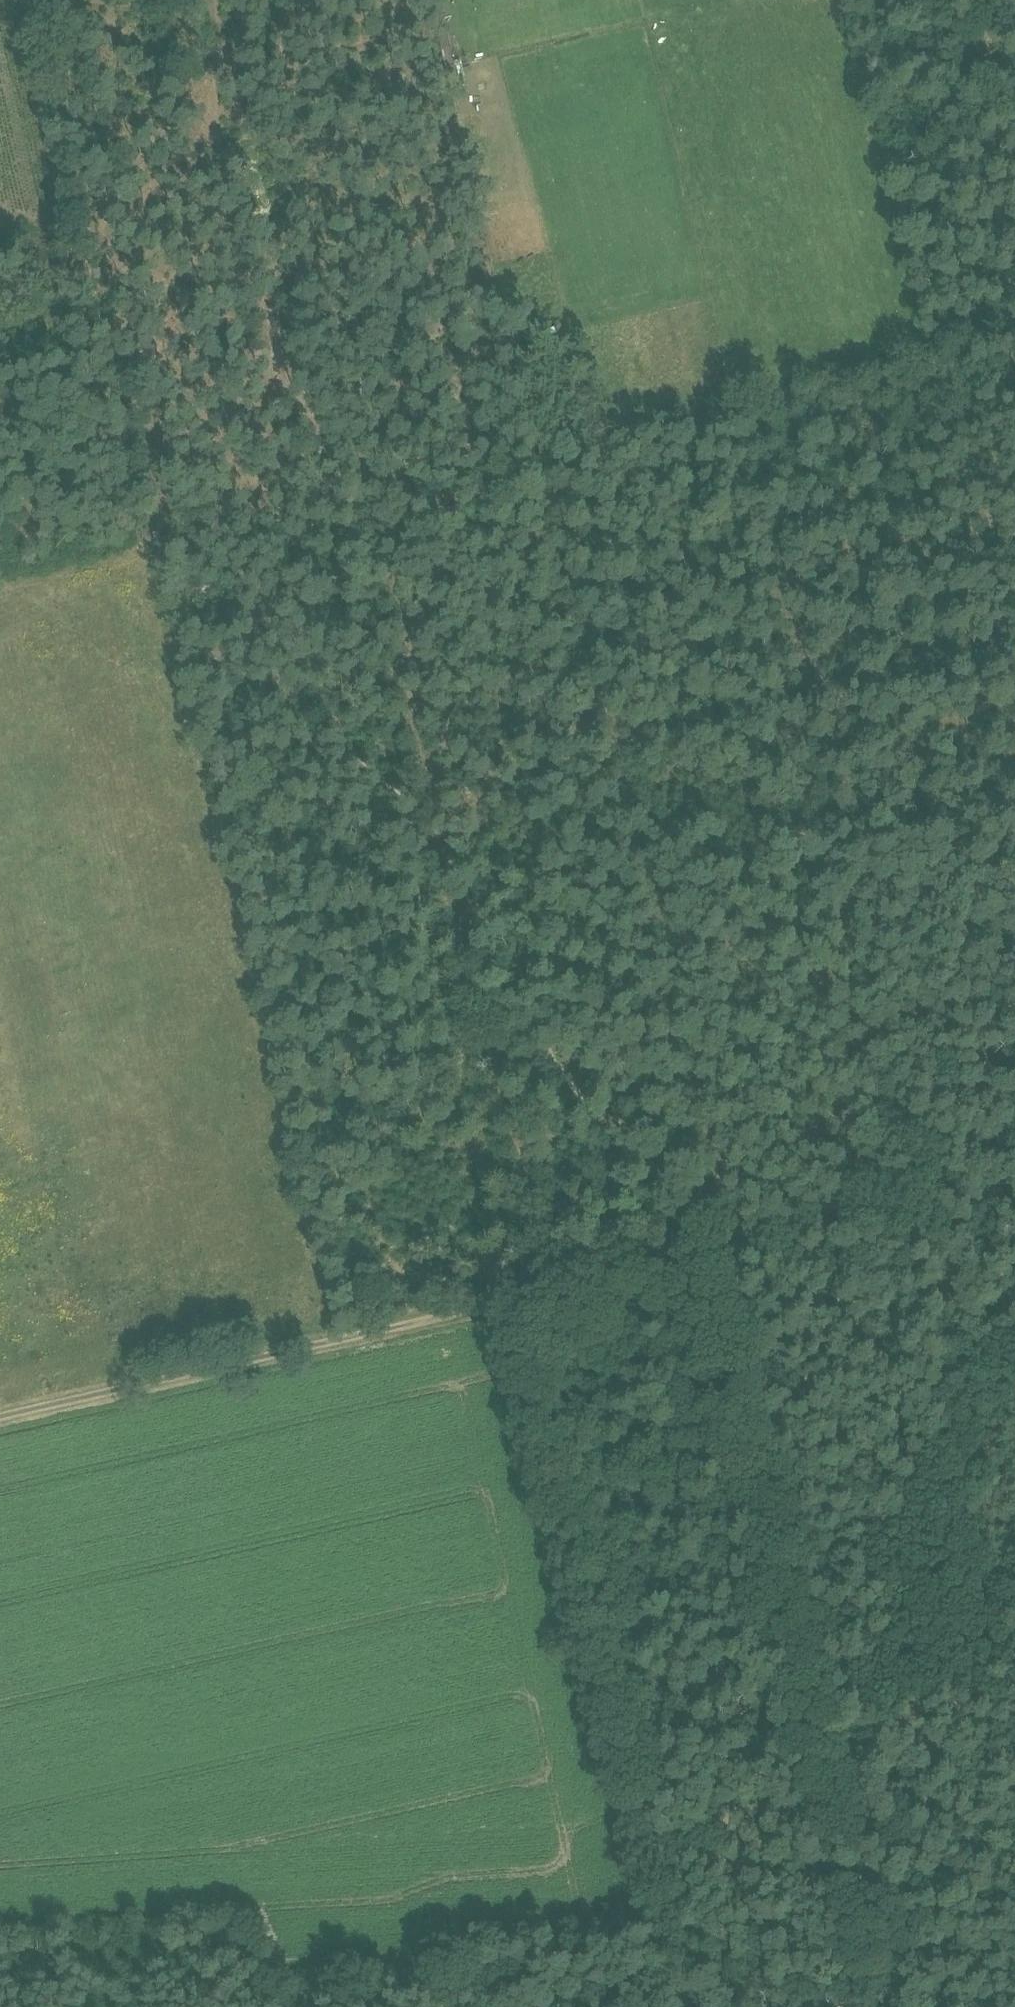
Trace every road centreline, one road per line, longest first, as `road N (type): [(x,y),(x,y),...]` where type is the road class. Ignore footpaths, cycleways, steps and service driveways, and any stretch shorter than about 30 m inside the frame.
road 1 (track): [(1014,1179),(0,1425)]

